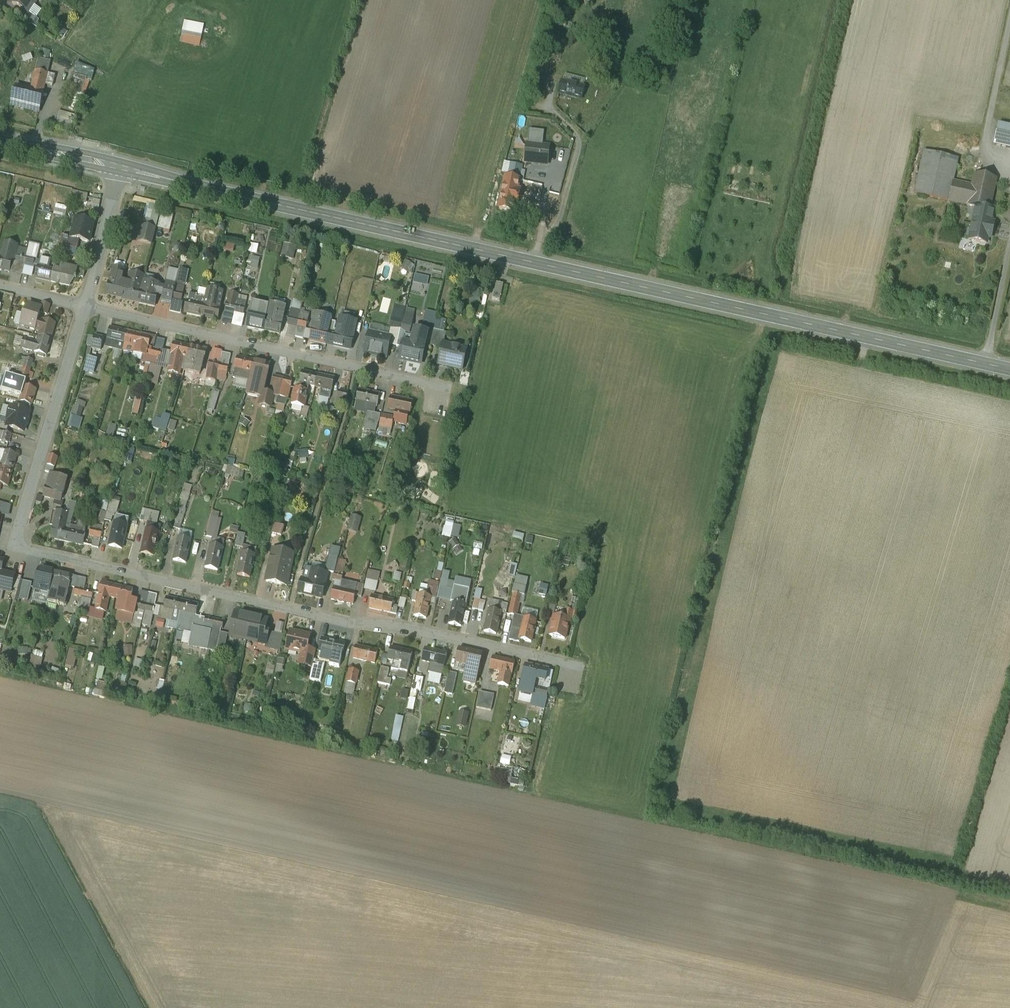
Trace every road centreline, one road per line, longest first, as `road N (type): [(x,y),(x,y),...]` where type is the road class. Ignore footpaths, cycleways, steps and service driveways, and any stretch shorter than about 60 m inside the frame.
road 1 (secondary): [(118,169),(1009,371)]
road 2 (residential): [(84,309),(14,545),(340,623),(562,664)]
road 3 (residential): [(84,309),(437,387)]
road 4 (residential): [(118,169),(84,309)]
road 5 (secondary): [(0,142),(118,169)]

